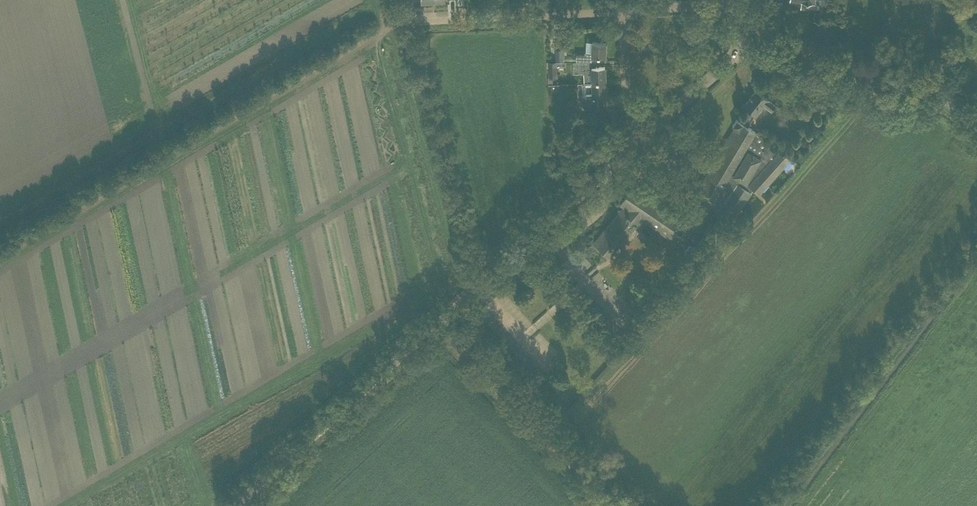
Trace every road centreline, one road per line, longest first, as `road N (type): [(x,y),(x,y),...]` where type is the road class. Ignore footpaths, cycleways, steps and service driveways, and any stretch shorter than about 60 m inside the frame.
road 1 (unclassified): [(237,505),(642,141)]
road 2 (track): [(0,262),(377,43),(388,25)]
road 3 (track): [(384,9),(365,10),(0,224)]
road 4 (unclassified): [(976,121),(910,91),(733,56)]
road 5 (residential): [(405,24),(624,10)]
road 6 (residential): [(642,141),(627,102),(624,10)]
road 7 (residential): [(624,10),(752,3)]
road 8 (unclassified): [(642,141),(733,56)]

